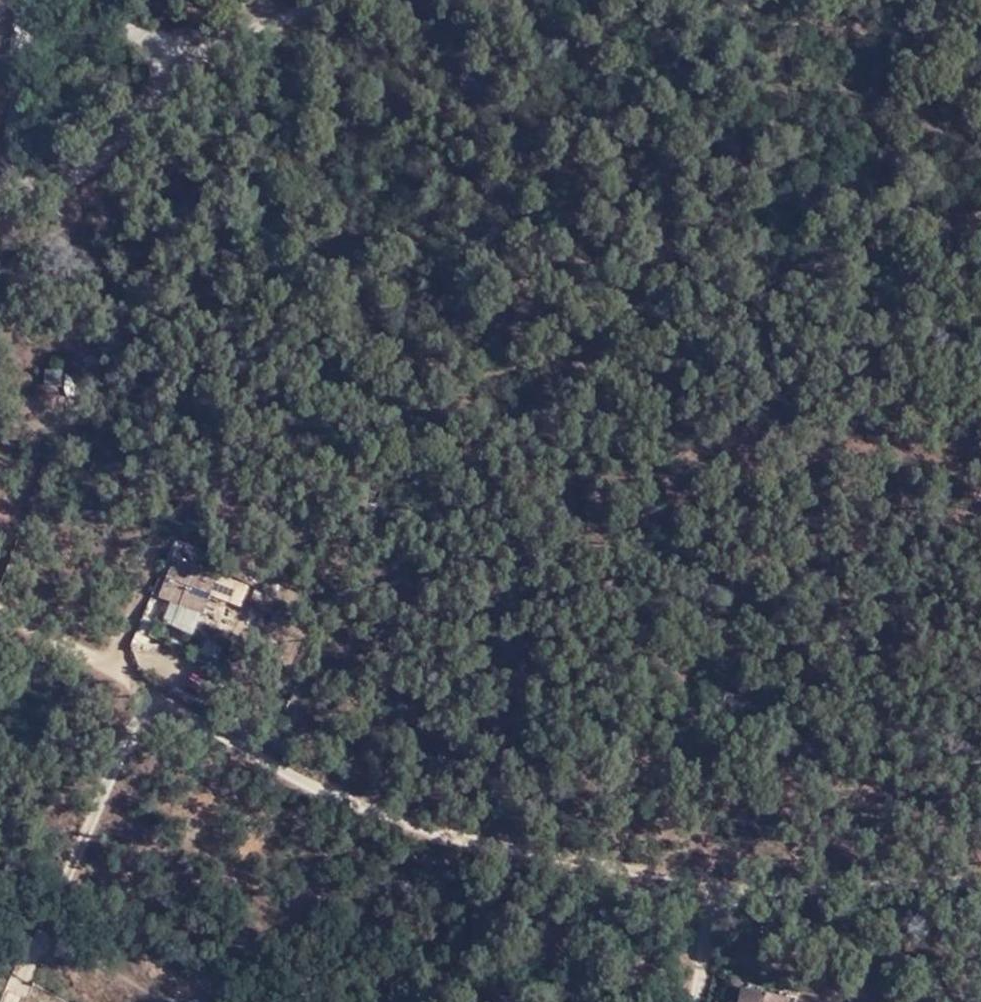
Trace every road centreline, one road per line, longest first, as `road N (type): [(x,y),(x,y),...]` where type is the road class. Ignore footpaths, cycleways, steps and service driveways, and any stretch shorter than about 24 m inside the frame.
road 1 (residential): [(0,621),(316,774),(472,823),(704,874),(914,881),(980,867)]
road 2 (unclassified): [(322,0),(186,59),(134,137),(49,187),(0,202)]

